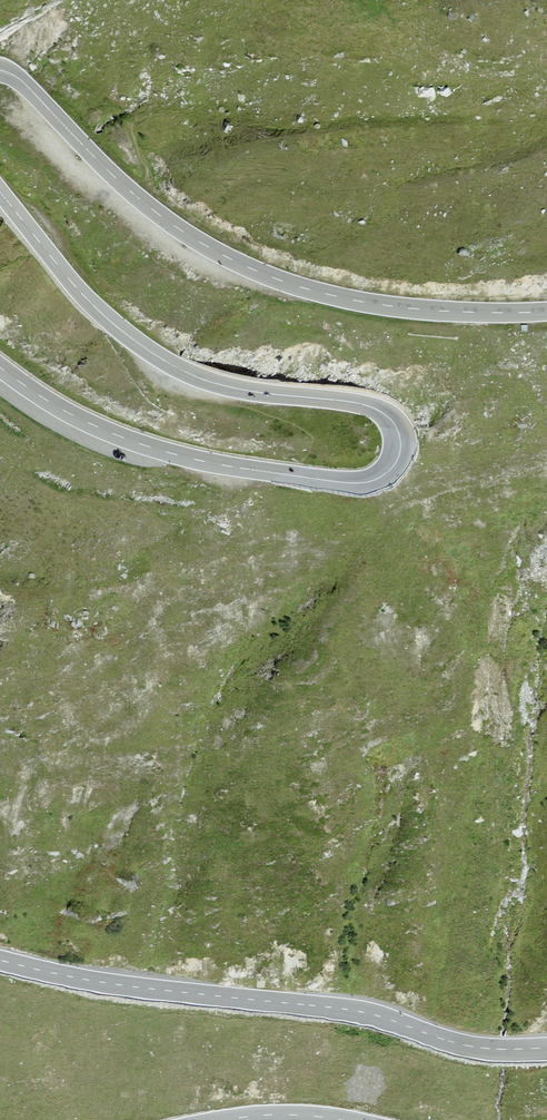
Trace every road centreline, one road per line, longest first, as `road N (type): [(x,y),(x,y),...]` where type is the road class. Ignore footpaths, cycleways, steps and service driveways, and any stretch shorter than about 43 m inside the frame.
road 1 (primary): [(0,191),(89,301),(151,352),(219,384),(369,405),(394,423),(400,451),(390,470),(362,482),(226,465),(102,429),(0,366)]
road 2 (primary): [(546,311),(393,307),(266,275),(155,213),(22,81),(0,70)]
road 3 (primary): [(0,960),(120,985),(371,1013),(469,1045),(546,1047)]

